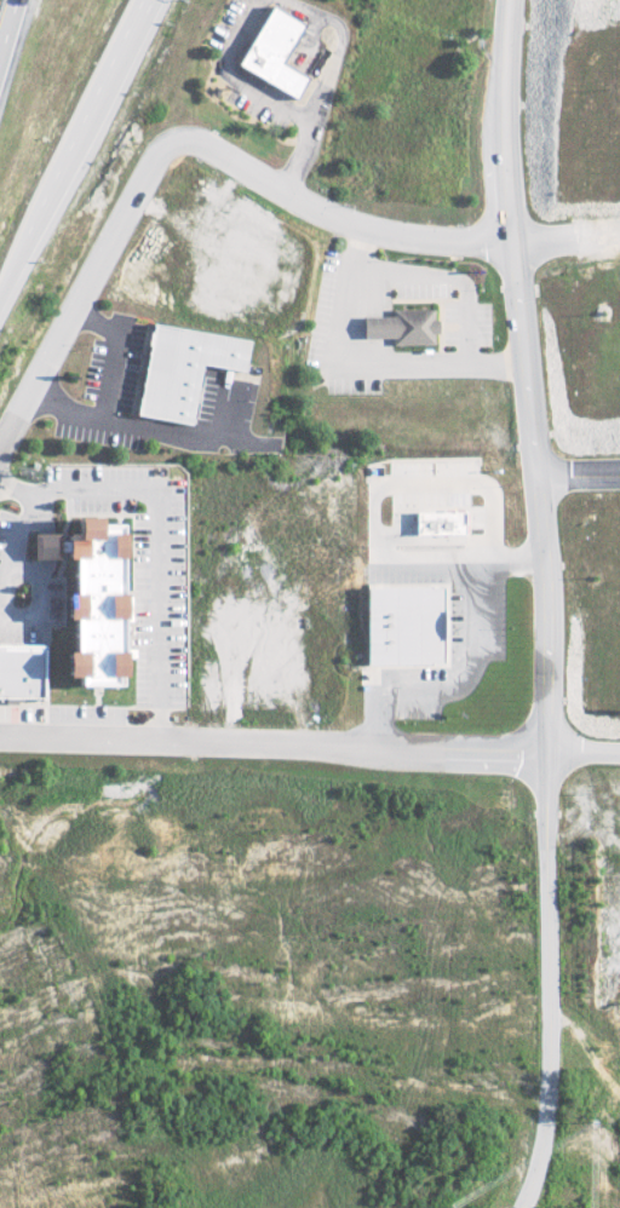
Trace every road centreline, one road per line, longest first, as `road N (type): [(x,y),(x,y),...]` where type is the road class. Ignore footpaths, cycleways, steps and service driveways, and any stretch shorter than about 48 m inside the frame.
road 1 (residential): [(523,1207),(547,1121),(550,1054),(545,507),(504,231),(507,0)]
road 2 (residential): [(504,231),(391,230),(325,214),(207,144),(172,138),(144,171),(0,442)]
road 3 (residential): [(0,735),(547,744)]
road 4 (motorway): [(25,242),(144,0)]

